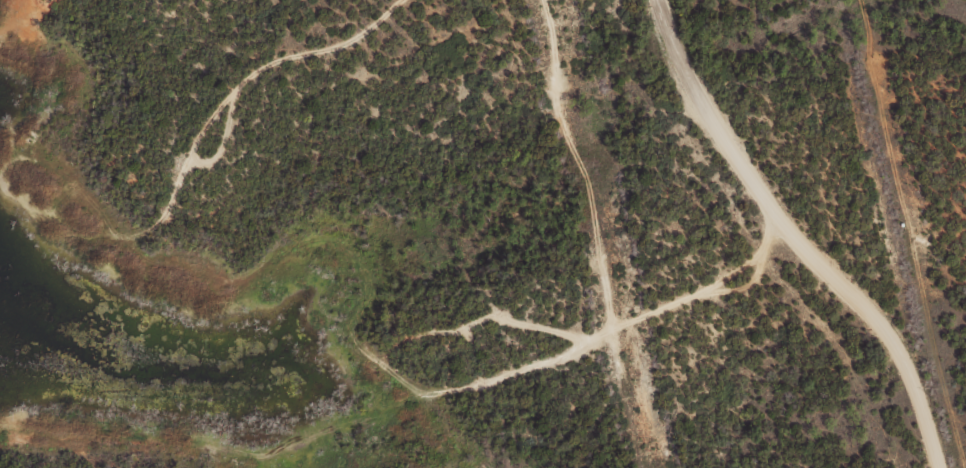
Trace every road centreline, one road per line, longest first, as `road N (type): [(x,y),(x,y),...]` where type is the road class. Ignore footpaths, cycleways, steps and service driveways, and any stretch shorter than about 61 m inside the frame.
road 1 (residential): [(102,467),(381,402),(758,240)]
road 2 (residential): [(901,467),(789,260),(758,240),(641,0)]
road 3 (residential): [(602,306),(542,180),(511,0)]
road 4 (residential): [(252,101),(260,41),(227,80),(210,139),(252,101)]
road 5 (residential): [(402,0),(260,41)]

